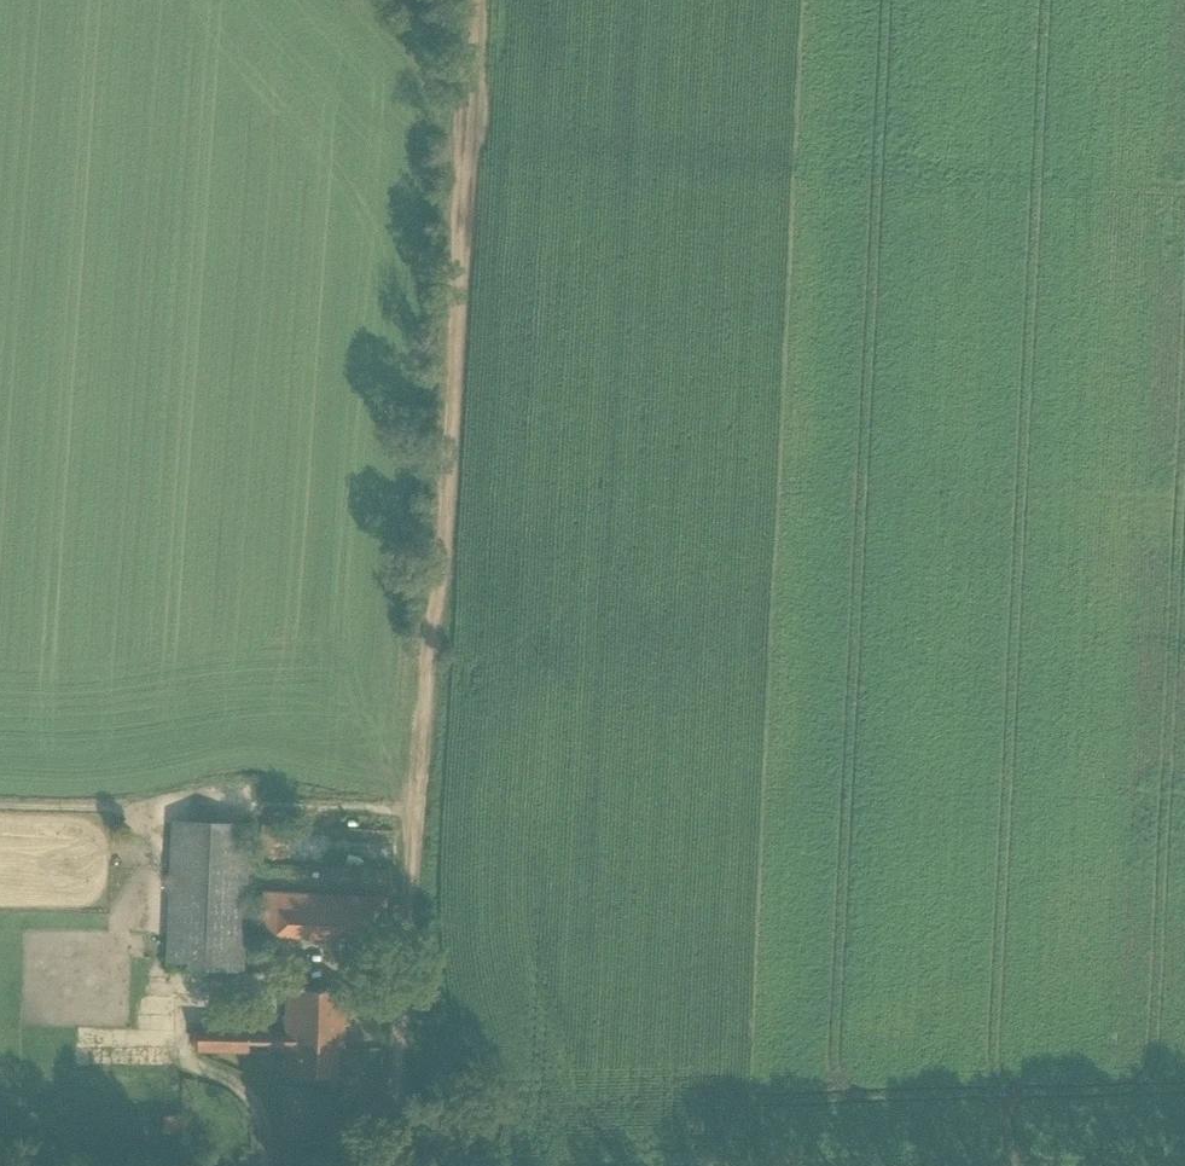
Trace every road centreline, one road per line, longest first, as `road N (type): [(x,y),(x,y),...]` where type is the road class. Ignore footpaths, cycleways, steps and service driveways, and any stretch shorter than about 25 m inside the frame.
road 1 (track): [(393,1165),(467,0)]

